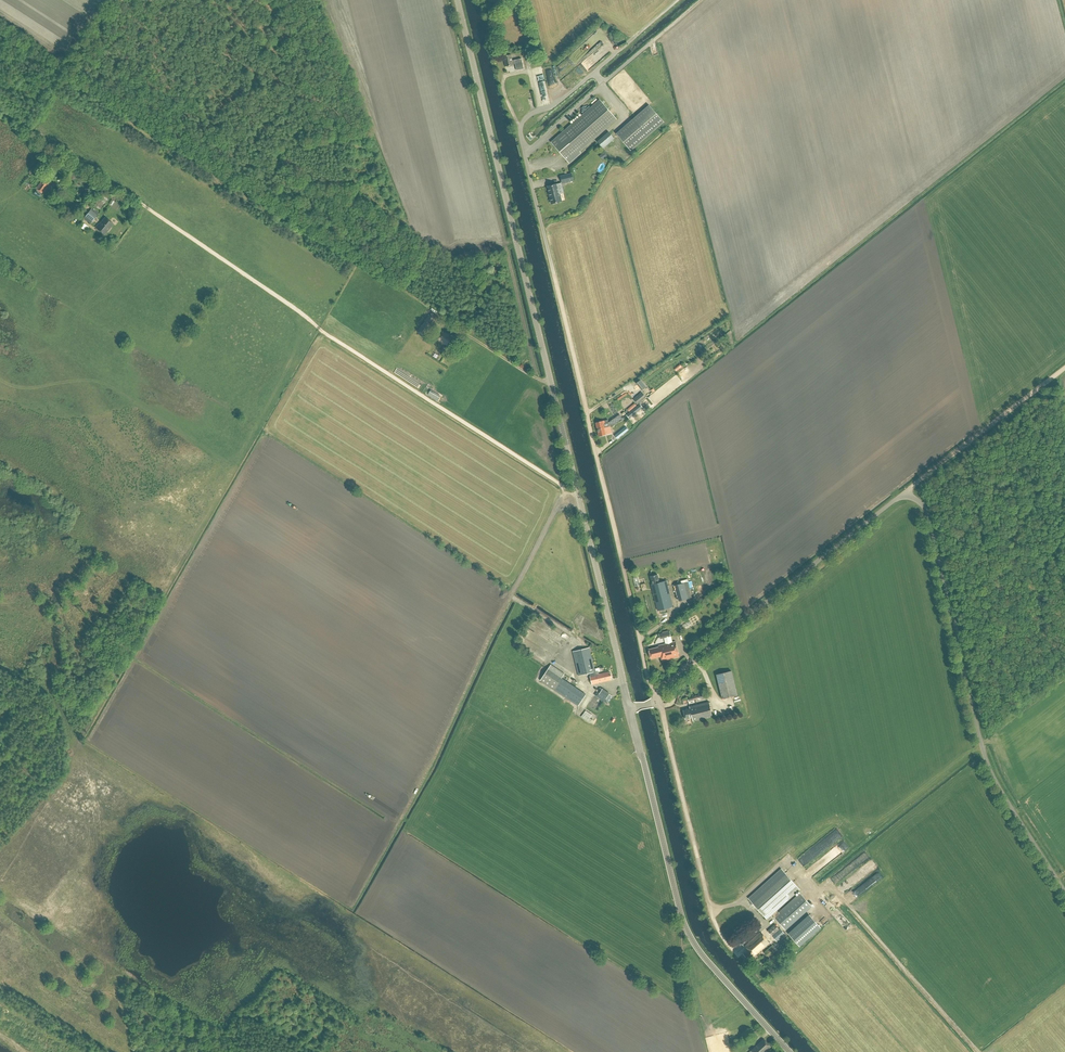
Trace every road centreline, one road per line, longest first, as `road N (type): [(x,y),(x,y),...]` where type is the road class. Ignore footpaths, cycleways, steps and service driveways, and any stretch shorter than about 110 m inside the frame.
road 1 (unclassified): [(1064,892),(986,757),(928,513),(912,496),(895,499),(655,693)]
road 2 (tertiary): [(629,708),(457,0)]
road 3 (track): [(0,113),(578,495)]
road 4 (track): [(655,693),(519,126)]
road 5 (track): [(0,378),(29,390),(89,379),(234,468),(161,597)]
road 6 (tertiary): [(790,1051),(684,923),(629,708)]
road 7 (unclassified): [(765,926),(734,950),(714,921),(658,701)]
road 8 (track): [(908,496),(1064,367)]

